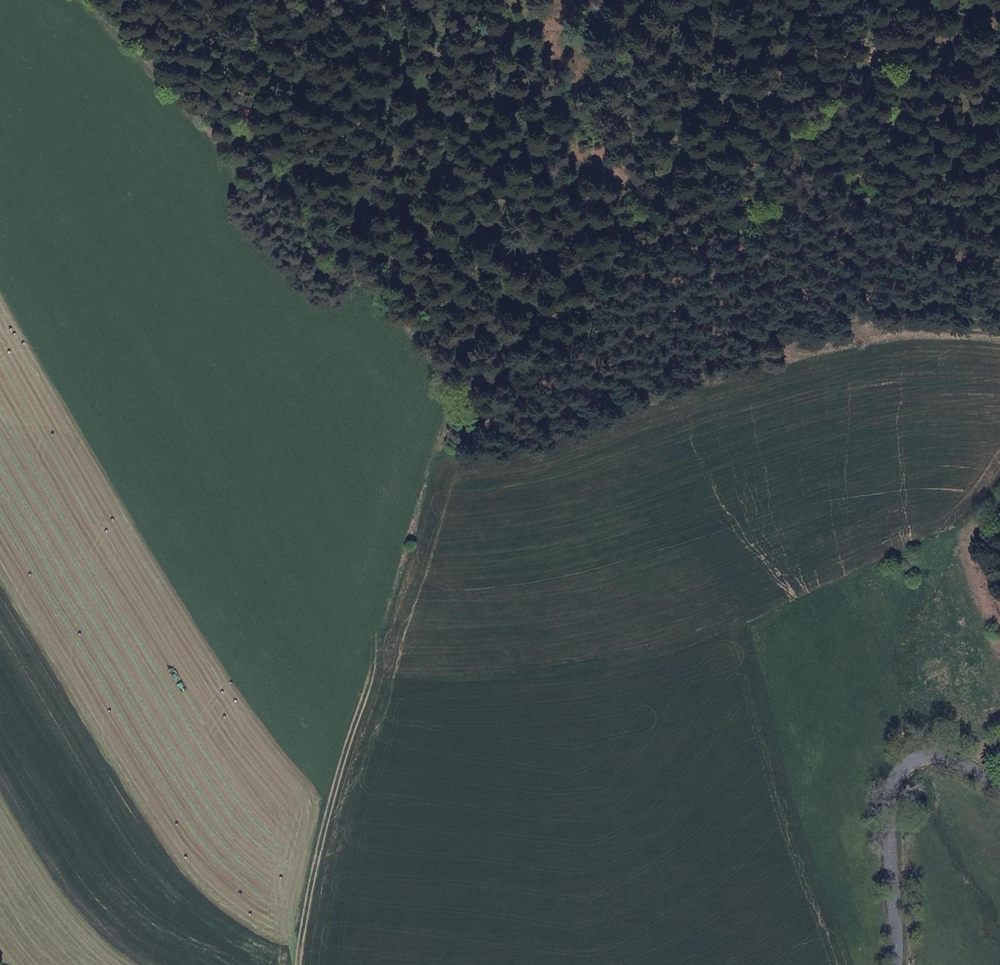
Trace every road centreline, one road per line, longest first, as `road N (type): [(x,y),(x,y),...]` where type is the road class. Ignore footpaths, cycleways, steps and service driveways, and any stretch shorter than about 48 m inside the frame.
road 1 (track): [(295,964),(347,737),(426,489),(524,382),(642,326),(847,187),(886,122),(895,46),(889,0)]
road 2 (tertiary): [(892,964),(890,786),(909,763),(944,763),(999,792)]

